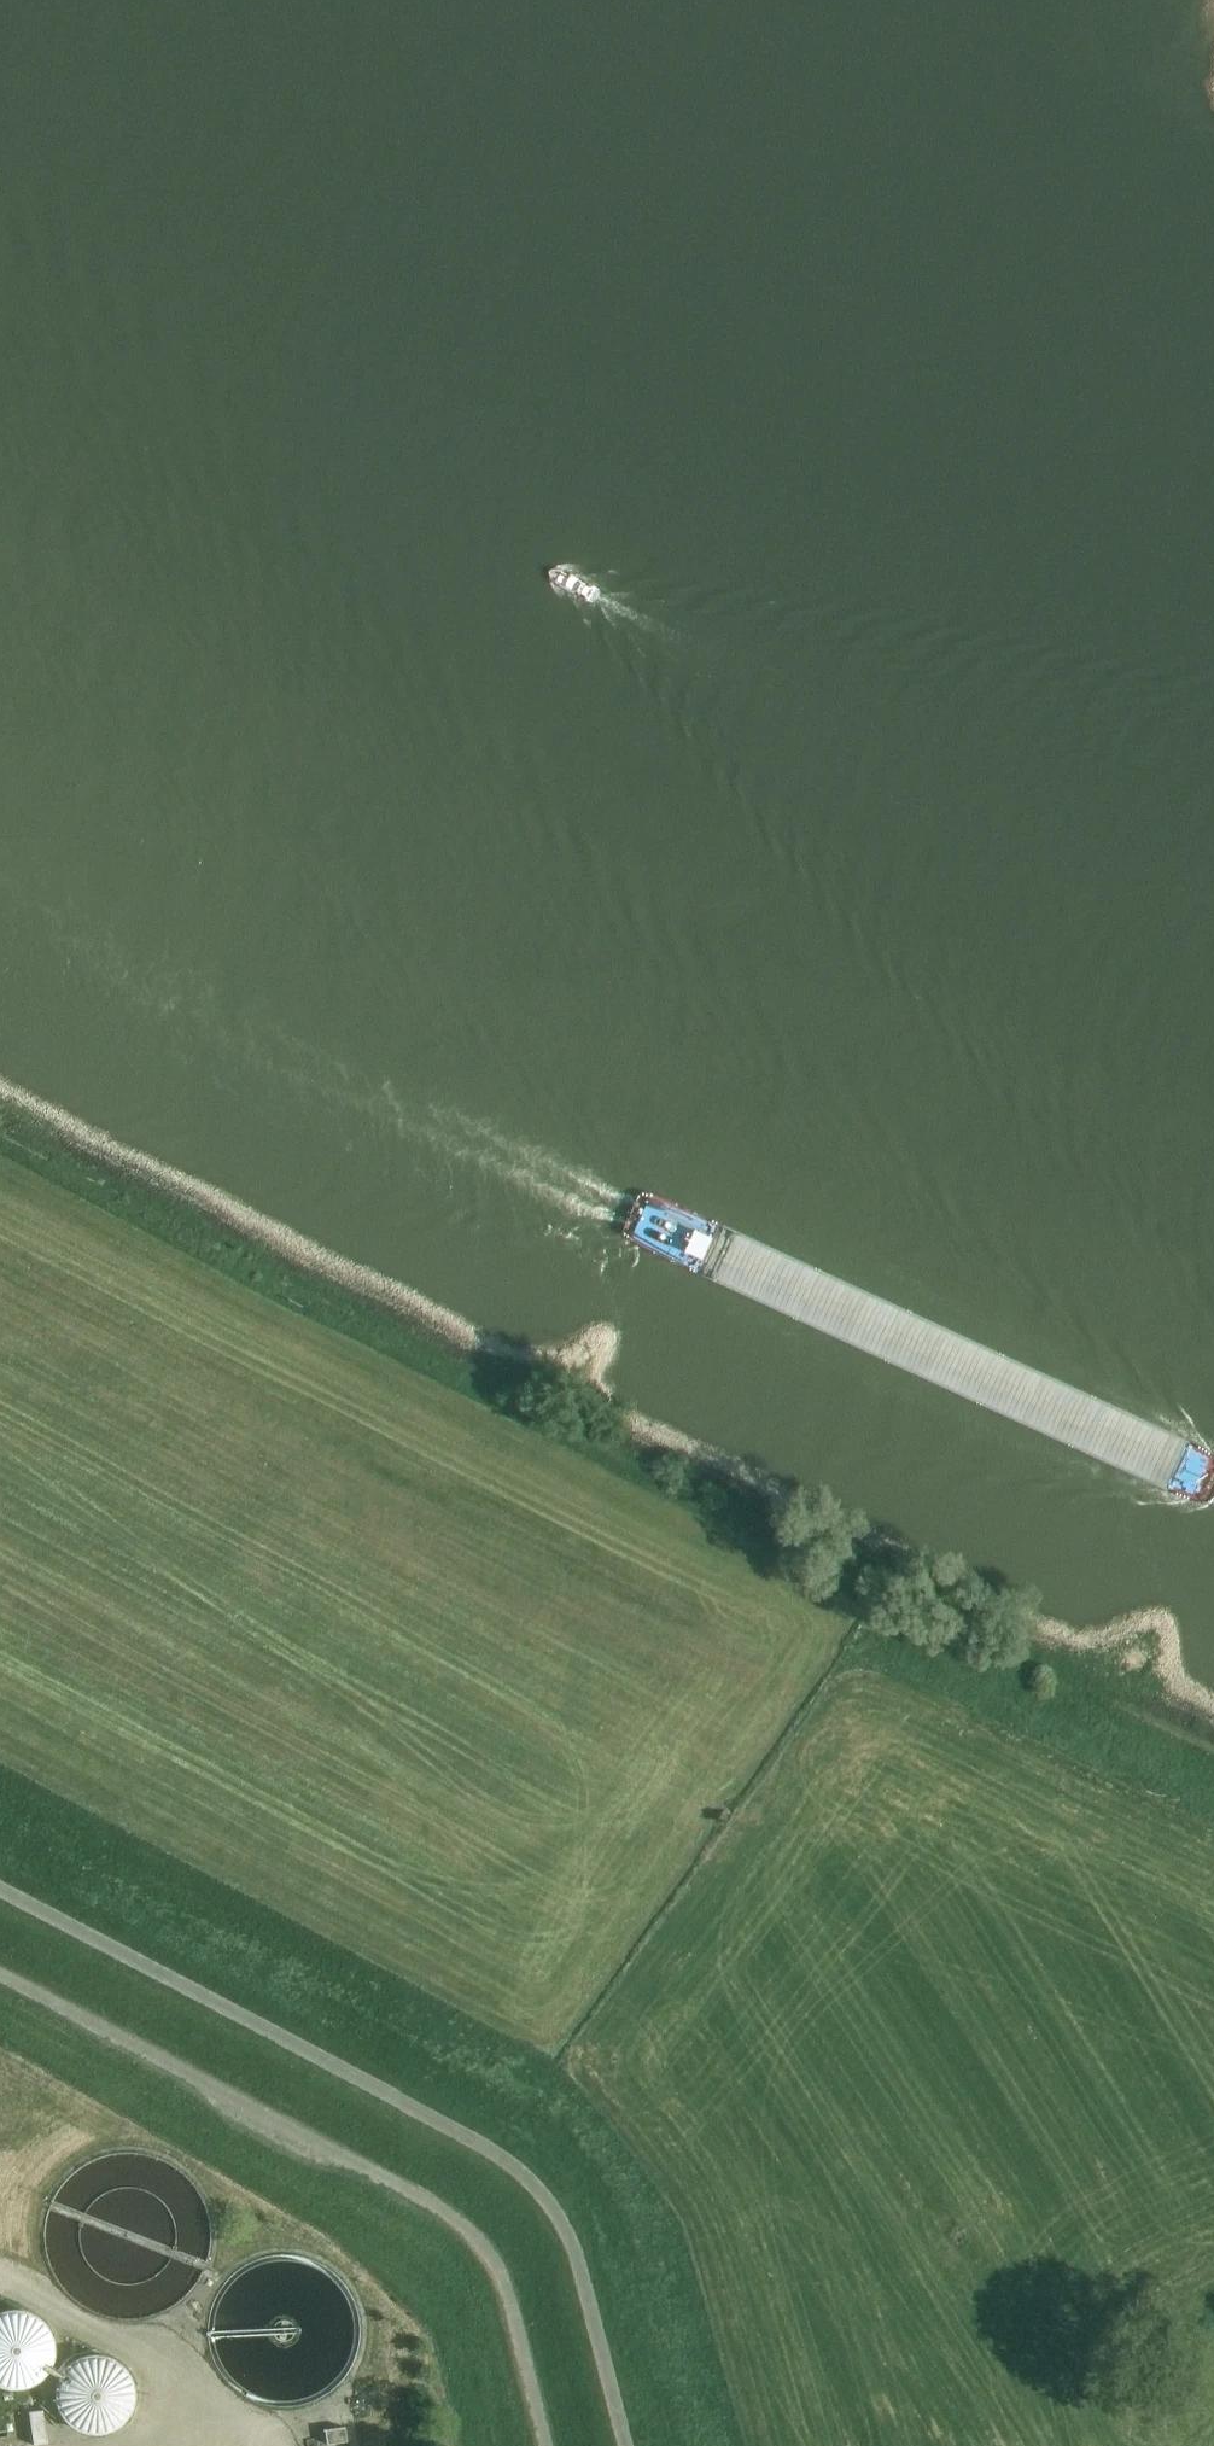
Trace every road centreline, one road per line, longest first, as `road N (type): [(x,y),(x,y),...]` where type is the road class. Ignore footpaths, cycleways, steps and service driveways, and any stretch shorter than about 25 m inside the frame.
road 1 (track): [(549,2445),(512,2279),(494,2243),(456,2210),(0,1975)]

